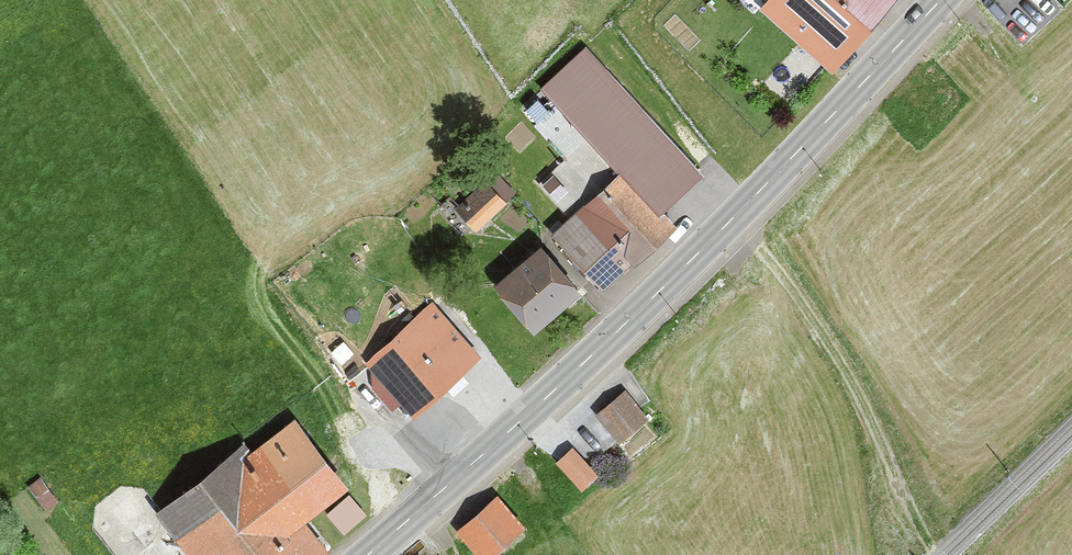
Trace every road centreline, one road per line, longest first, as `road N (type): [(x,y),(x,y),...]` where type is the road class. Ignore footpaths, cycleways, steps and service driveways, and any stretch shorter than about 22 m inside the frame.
road 1 (tertiary): [(370,554),(599,352),(943,0)]
road 2 (track): [(734,219),(839,360),(937,554)]

